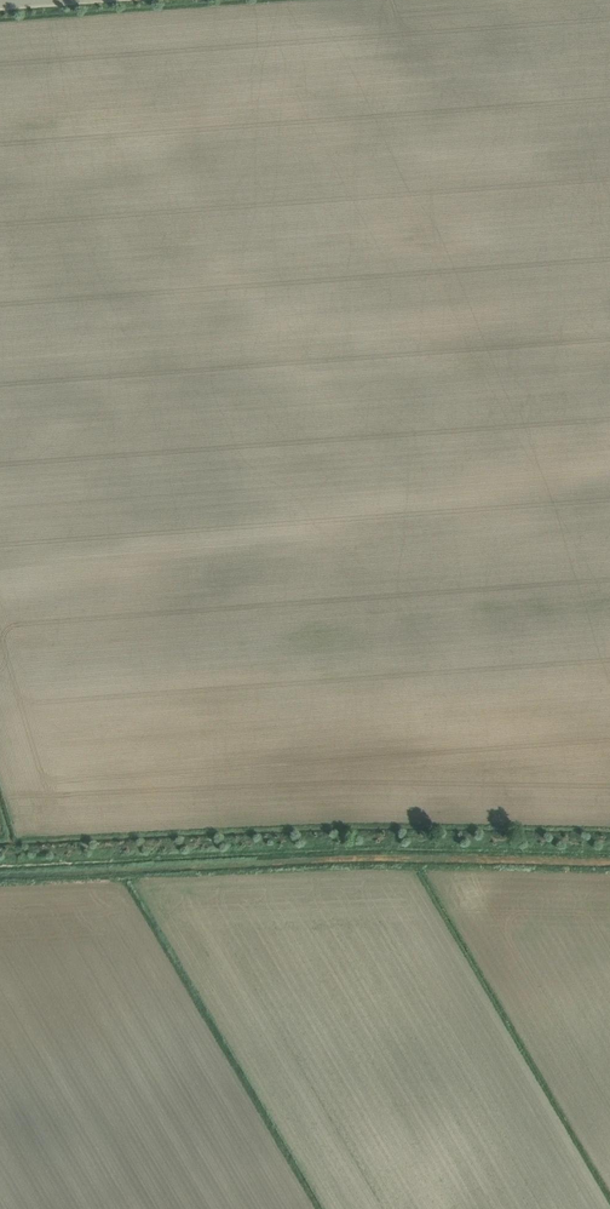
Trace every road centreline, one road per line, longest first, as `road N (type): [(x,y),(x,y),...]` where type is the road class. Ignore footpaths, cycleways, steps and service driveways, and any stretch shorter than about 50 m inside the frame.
road 1 (track): [(609,850),(376,847),(0,864)]

